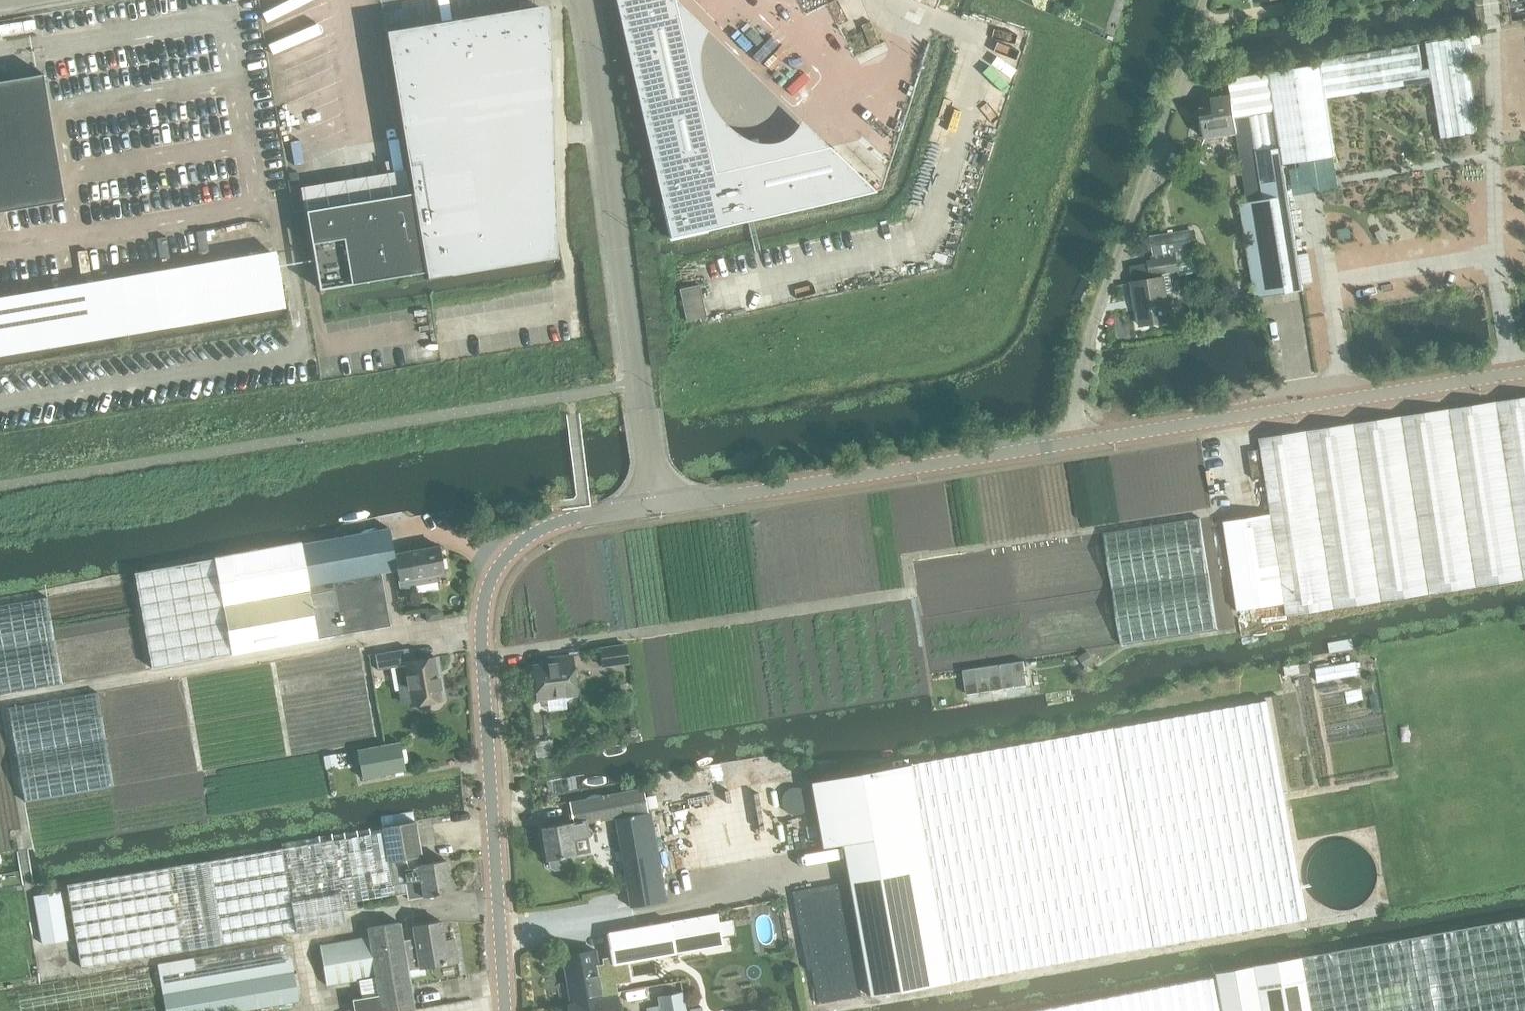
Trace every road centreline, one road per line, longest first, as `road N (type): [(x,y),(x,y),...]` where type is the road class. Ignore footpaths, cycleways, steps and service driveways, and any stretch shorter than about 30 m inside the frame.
road 1 (residential): [(505,1010),(480,627),(487,586),(514,548),(556,522),(656,504)]
road 2 (unclassified): [(586,0),(656,504)]
road 3 (unclassified): [(1081,438),(1079,383),(1092,326),(1206,0)]
road 4 (residential): [(1081,438),(1524,371)]
road 5 (residential): [(656,504),(1081,438)]

